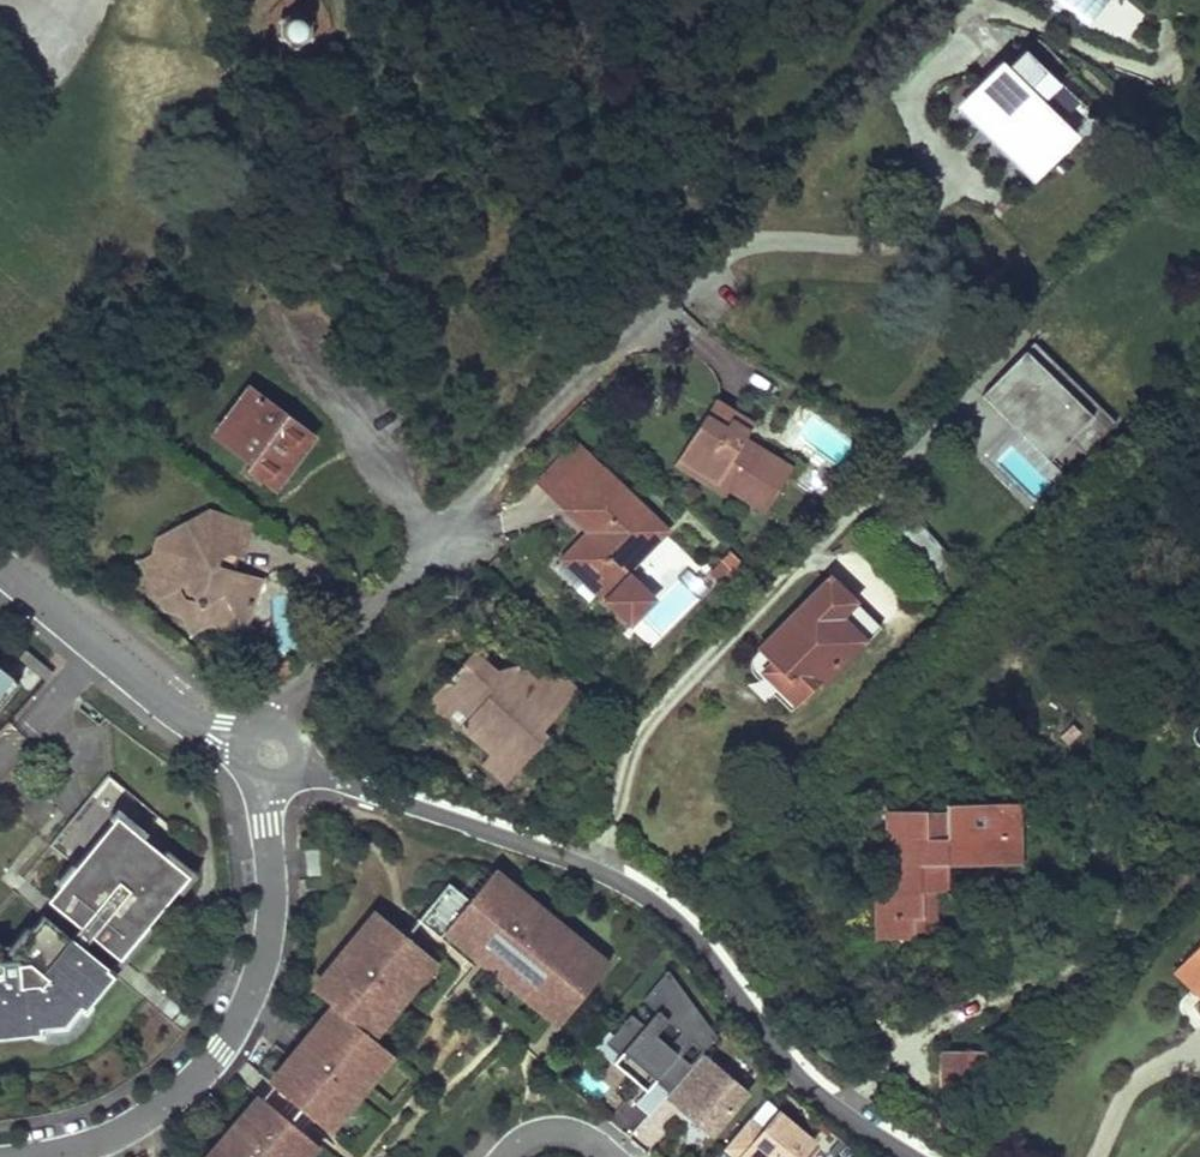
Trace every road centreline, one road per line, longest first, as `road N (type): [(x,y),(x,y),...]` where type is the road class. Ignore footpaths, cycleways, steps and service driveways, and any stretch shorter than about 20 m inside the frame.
road 1 (residential): [(270,758),(581,856),(689,918),(738,990),(831,1094),(922,1156)]
road 2 (residential): [(15,1156),(148,1110),(222,1052),(258,989),(268,950),(270,758)]
road 3 (residential): [(701,333),(656,298),(430,553)]
road 4 (residential): [(270,758),(228,740),(98,651),(0,570)]
road 5 (residential): [(430,553),(393,469),(292,319)]
road 6 (residential): [(430,553),(283,710),(270,758)]

